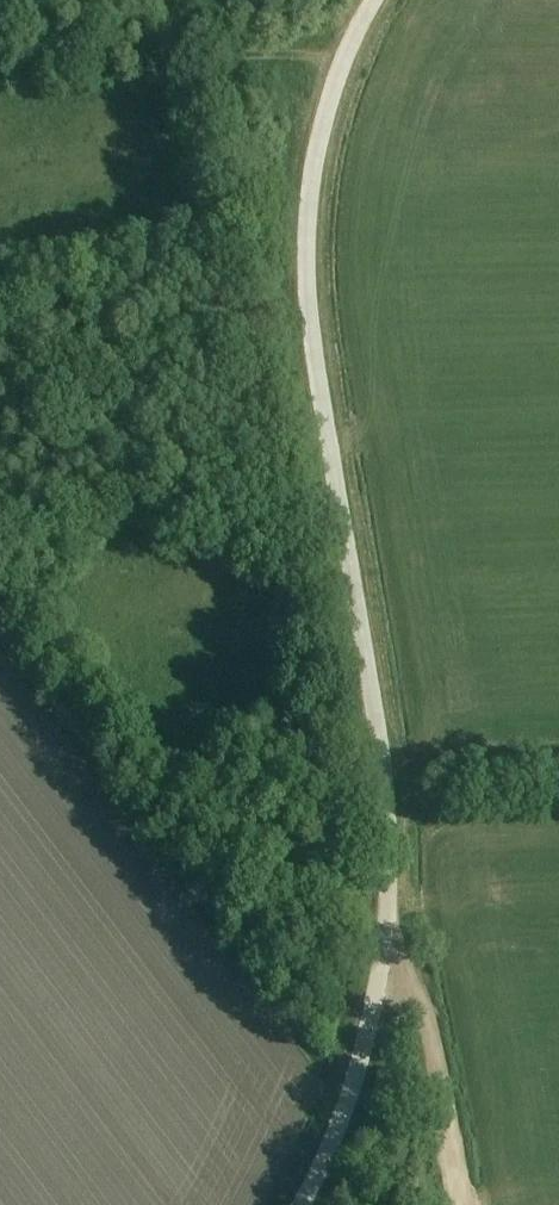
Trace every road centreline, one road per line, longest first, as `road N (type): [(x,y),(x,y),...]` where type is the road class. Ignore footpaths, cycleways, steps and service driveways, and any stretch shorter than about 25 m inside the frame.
road 1 (unclassified): [(298,1204),(342,1116),(382,955),(383,776),(306,276),(325,118),(337,72),(373,0)]
road 2 (track): [(0,65),(210,53),(300,56),(337,72)]
road 3 (track): [(382,955),(423,1006),(464,1204)]

